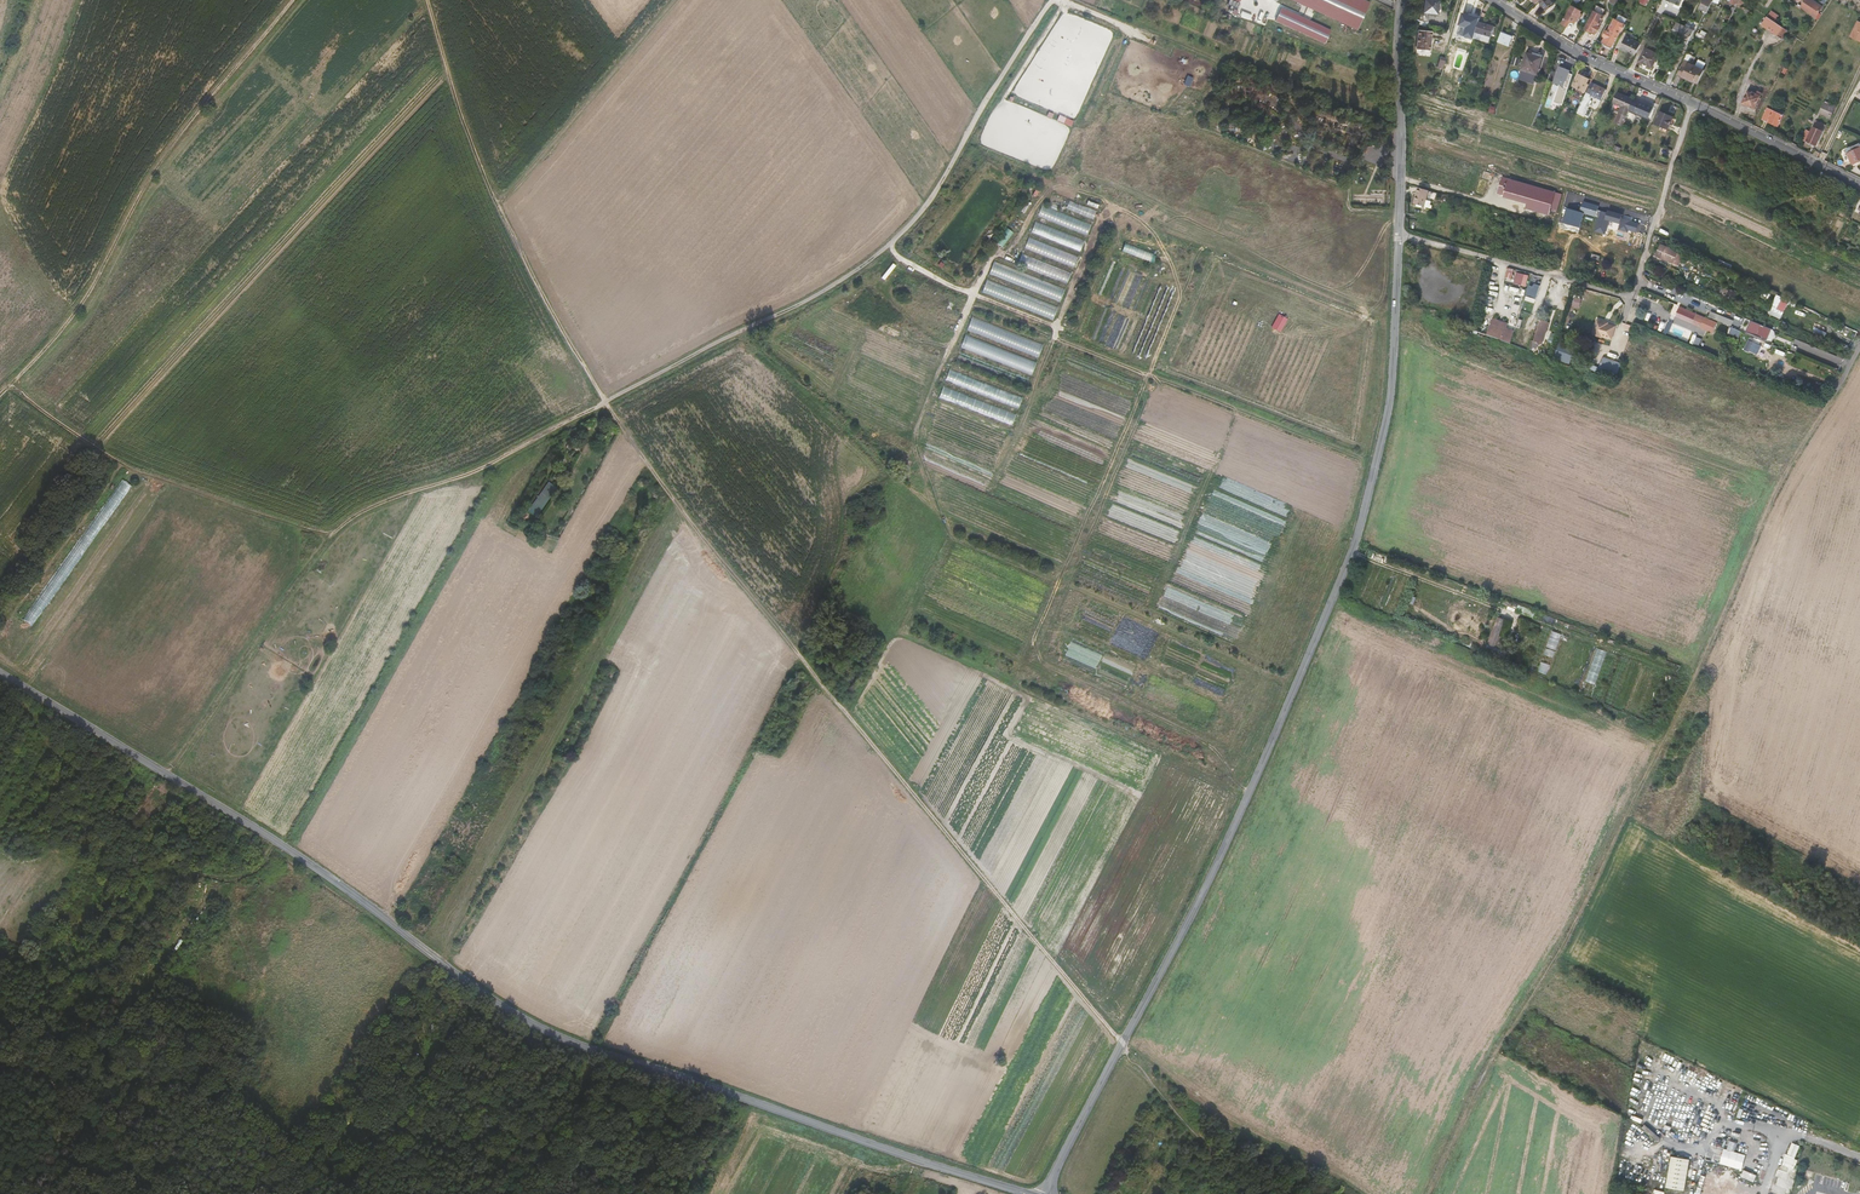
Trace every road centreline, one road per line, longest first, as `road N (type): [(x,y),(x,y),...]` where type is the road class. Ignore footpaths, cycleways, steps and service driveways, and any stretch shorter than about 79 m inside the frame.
road 1 (track): [(1244,1193),(682,508),(578,355),(519,249),(453,90),(429,0)]
road 2 (track): [(1056,0),(926,205),(885,251),(791,310),(497,462),(361,512),(289,591),(167,776)]
road 3 (tertiary): [(0,672),(291,851),(527,1023),(1028,1193)]
road 4 (track): [(1859,344),(1775,485),(1588,895),(1481,1074),(1426,1193)]
road 5 (unclassified): [(1048,1193),(1325,618),(1382,439),(1395,320)]
road 6 (track): [(1395,320),(1207,248),(1014,683),(1246,789)]
road 7 (track): [(0,395),(83,304),(160,160),(292,0)]
road 8 (track): [(8,384),(128,469),(331,540)]
road 9 (track): [(672,0),(501,204)]
road 10 (residential): [(1398,235),(1629,300)]
road 11 (residential): [(1398,235),(1403,0)]
road 12 (track): [(885,251),(970,293),(1053,188)]
road 13 (residential): [(1692,104),(1585,59),(1490,0)]
road 14 (track): [(172,1193),(43,1062),(0,1053)]
road 15 (residential): [(1629,300),(1692,104)]
road 16 (track): [(740,333),(887,474)]
road 17 (residential): [(1859,184),(1692,104)]
road 18 (track): [(564,1098),(485,1193)]

